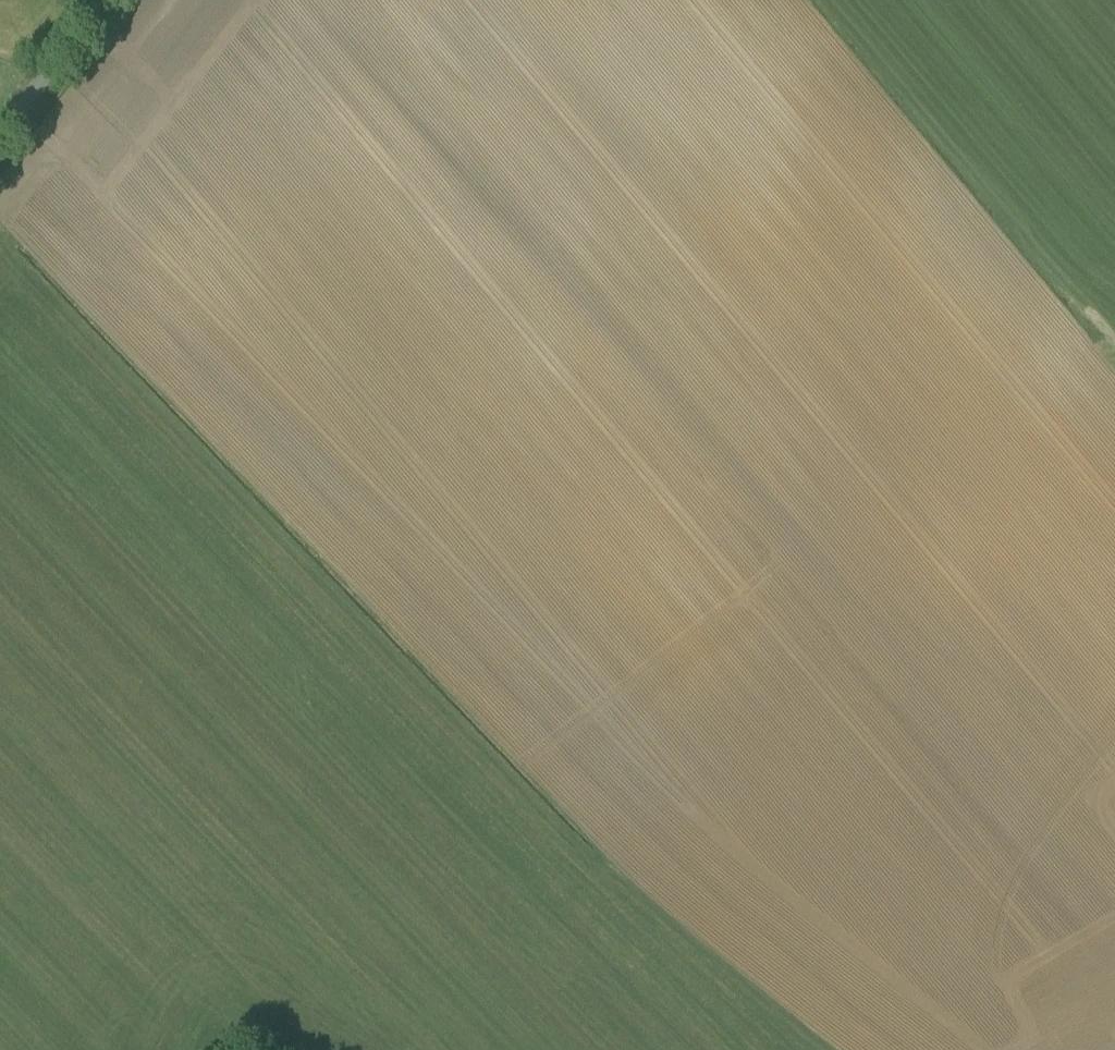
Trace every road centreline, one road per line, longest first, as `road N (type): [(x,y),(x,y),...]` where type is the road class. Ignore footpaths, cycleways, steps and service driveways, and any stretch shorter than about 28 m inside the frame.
road 1 (unclassified): [(0,133),(101,0)]

